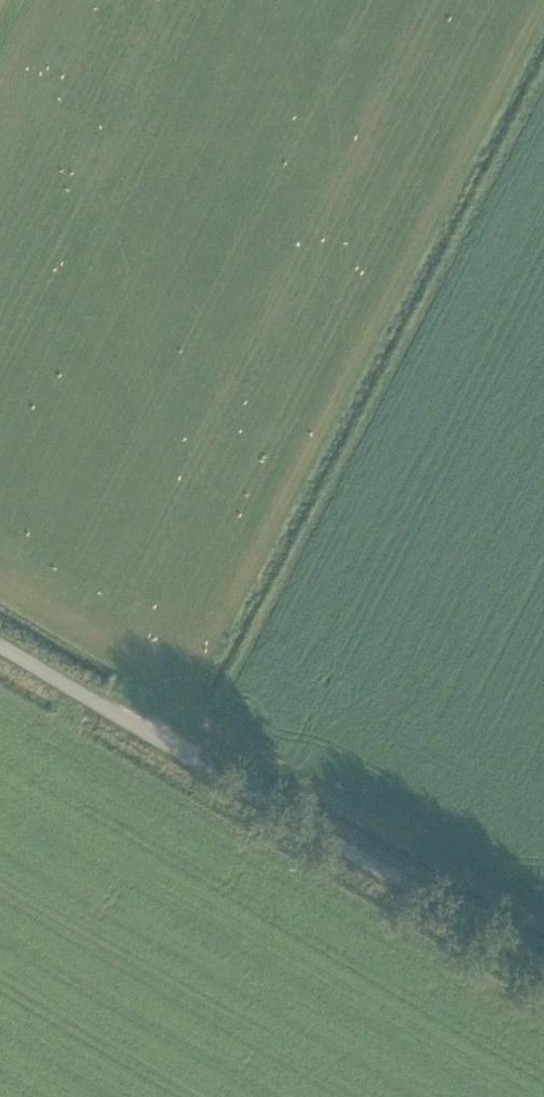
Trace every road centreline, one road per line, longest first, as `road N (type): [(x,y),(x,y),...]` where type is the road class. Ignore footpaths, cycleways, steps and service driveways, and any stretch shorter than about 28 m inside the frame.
road 1 (tertiary): [(543,961),(0,642)]

